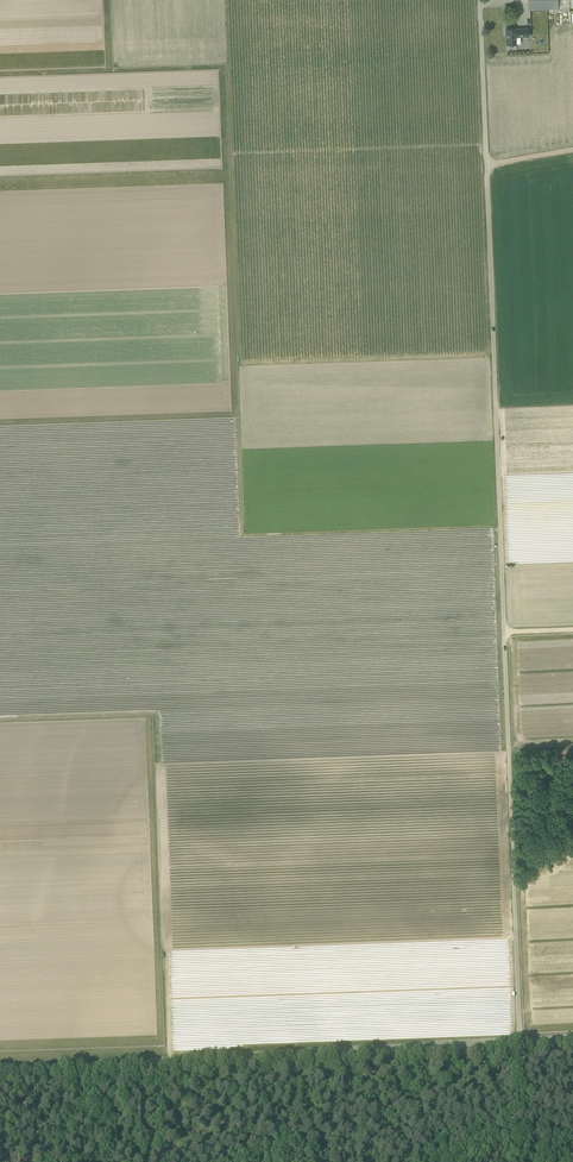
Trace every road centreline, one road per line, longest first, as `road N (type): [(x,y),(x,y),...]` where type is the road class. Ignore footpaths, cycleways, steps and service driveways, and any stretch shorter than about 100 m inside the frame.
road 1 (unclassified): [(517,1040),(479,0)]
road 2 (unclassified): [(0,1070),(517,1040)]

